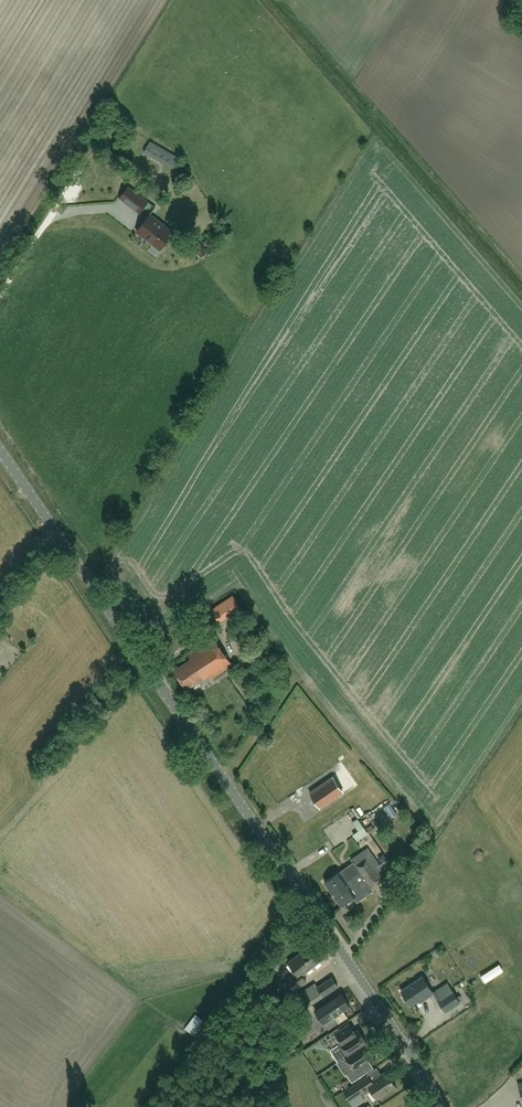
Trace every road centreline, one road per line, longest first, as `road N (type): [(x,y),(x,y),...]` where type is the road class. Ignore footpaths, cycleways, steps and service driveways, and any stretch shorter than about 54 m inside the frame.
road 1 (tertiary): [(437,1096),(0,448)]

